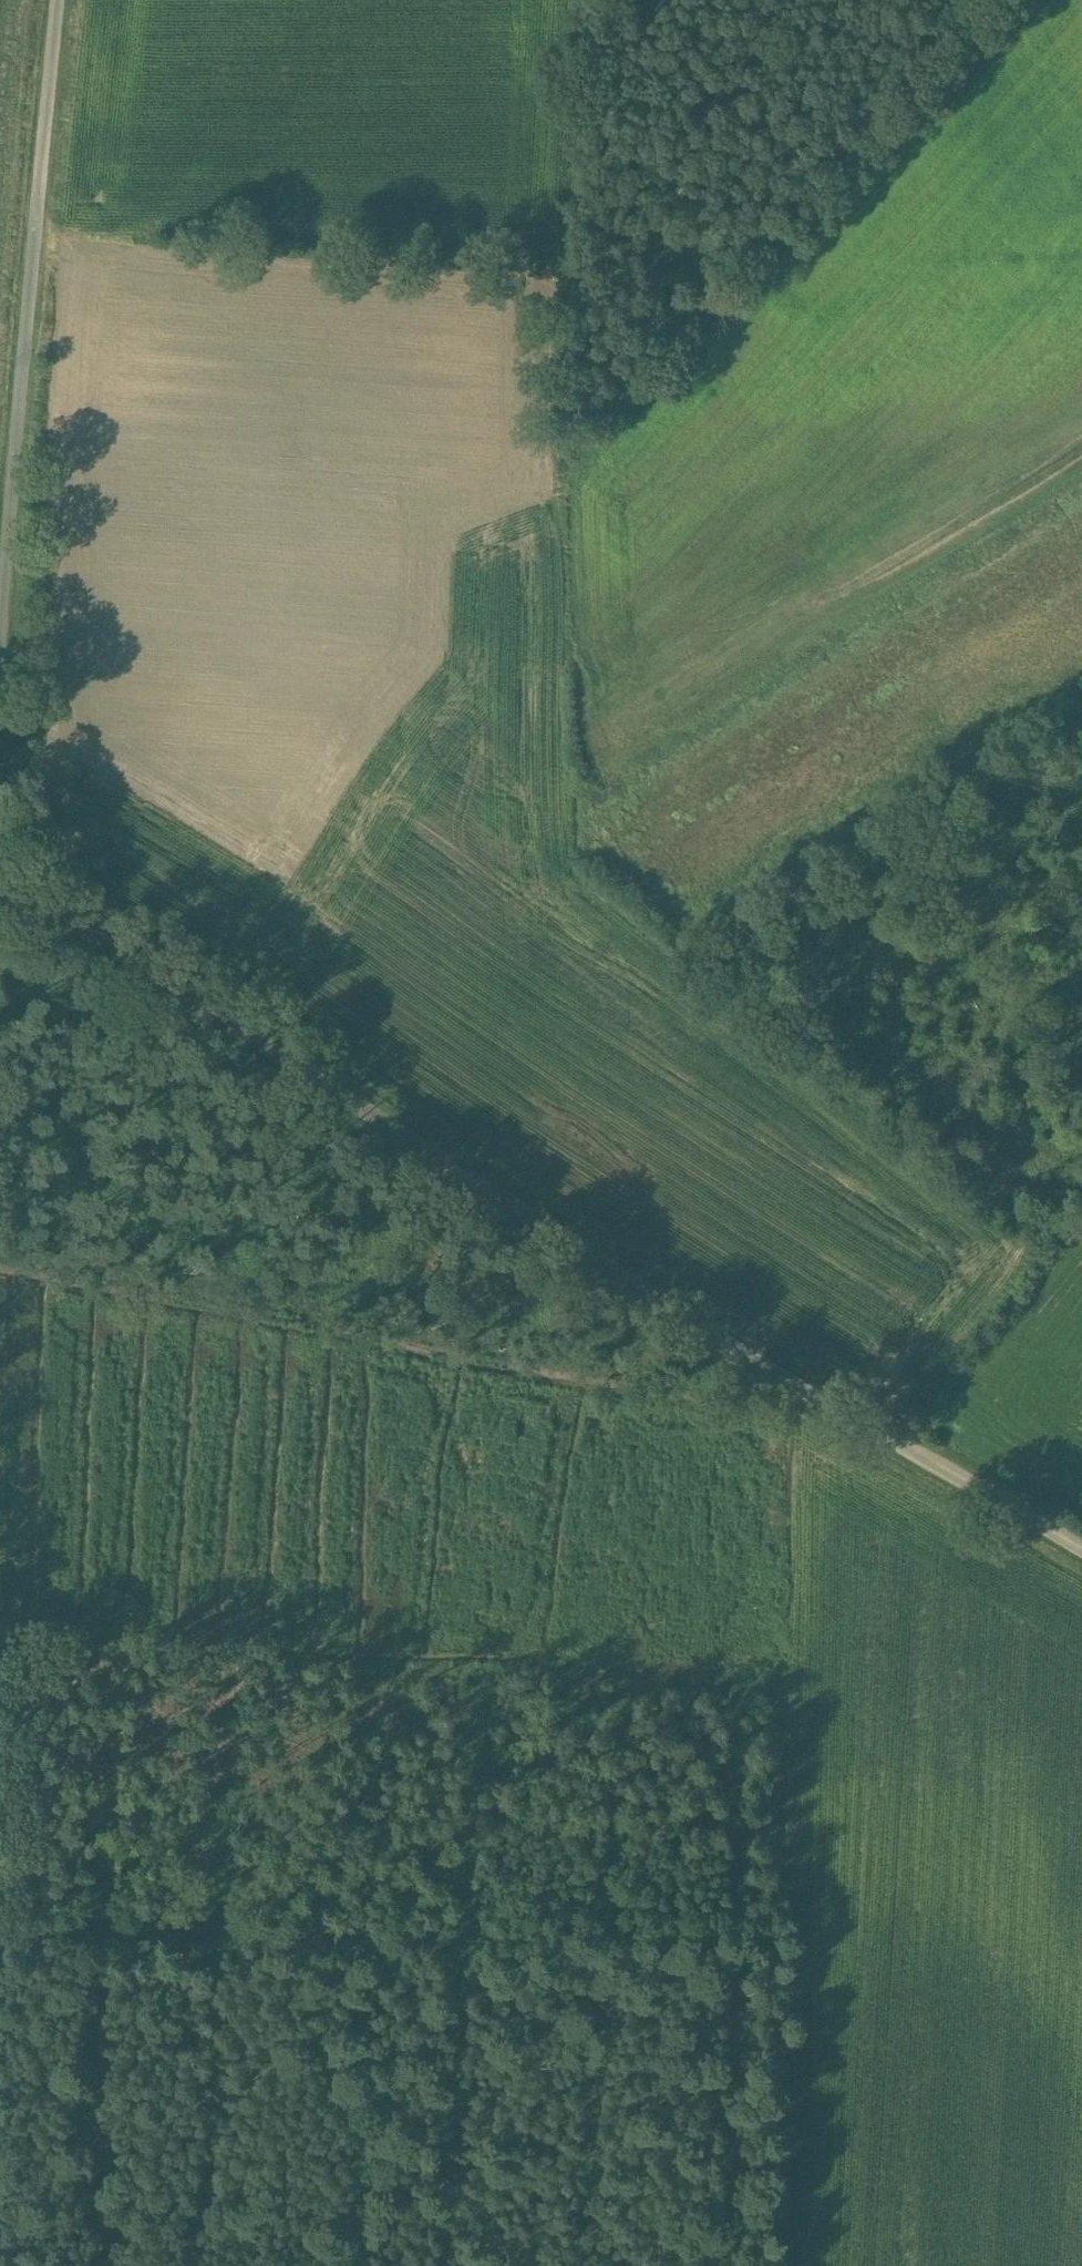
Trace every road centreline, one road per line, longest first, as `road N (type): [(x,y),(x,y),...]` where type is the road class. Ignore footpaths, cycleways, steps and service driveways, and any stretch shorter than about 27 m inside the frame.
road 1 (unclassified): [(1081,1550),(891,1441),(0,864)]
road 2 (unclassified): [(0,625),(62,0)]

